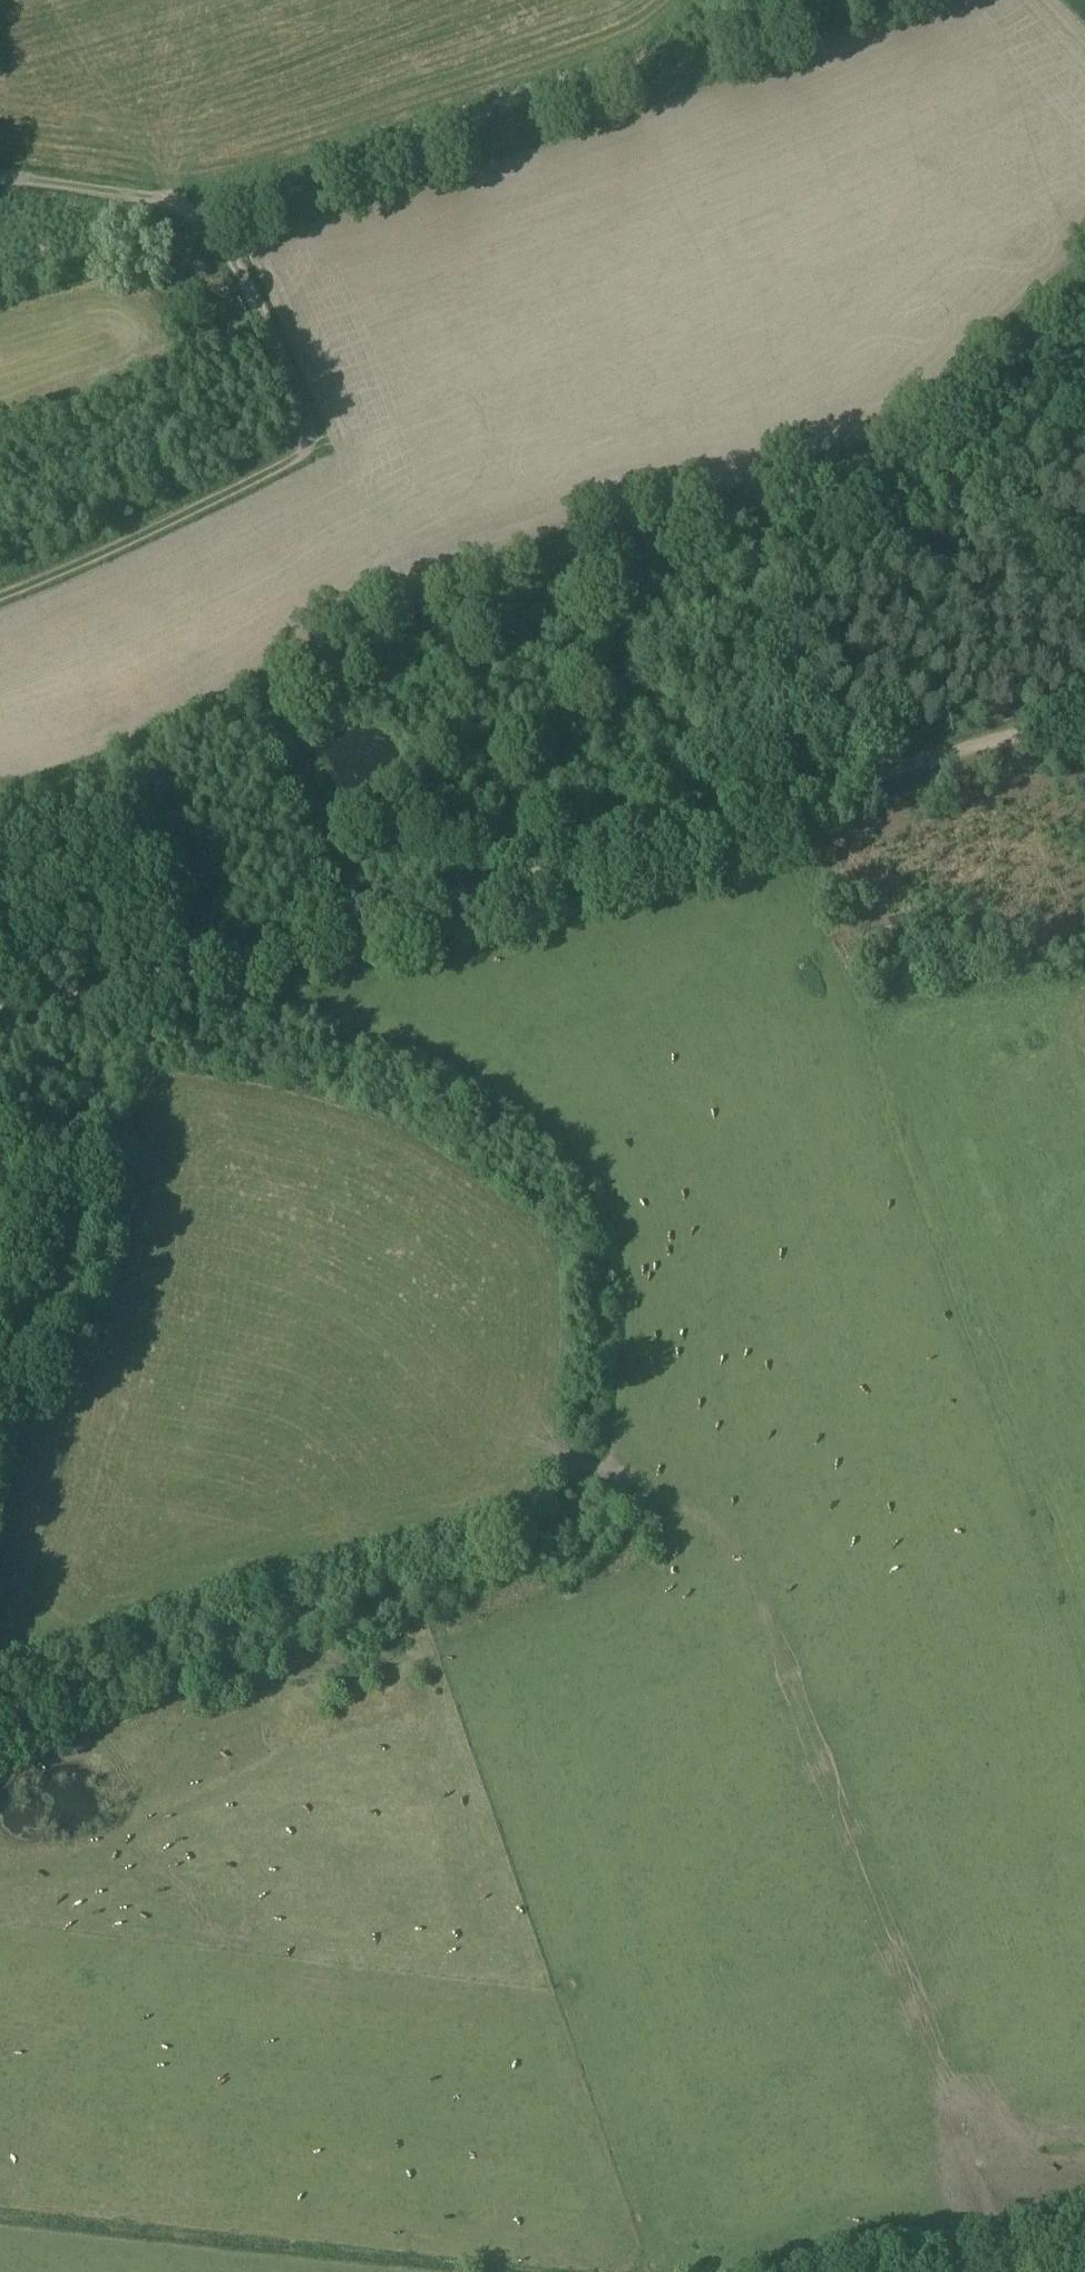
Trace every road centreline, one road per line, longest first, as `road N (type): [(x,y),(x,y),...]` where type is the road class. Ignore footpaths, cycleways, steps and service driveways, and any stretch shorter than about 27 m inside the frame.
road 1 (track): [(1084,692),(142,963),(0,990)]

